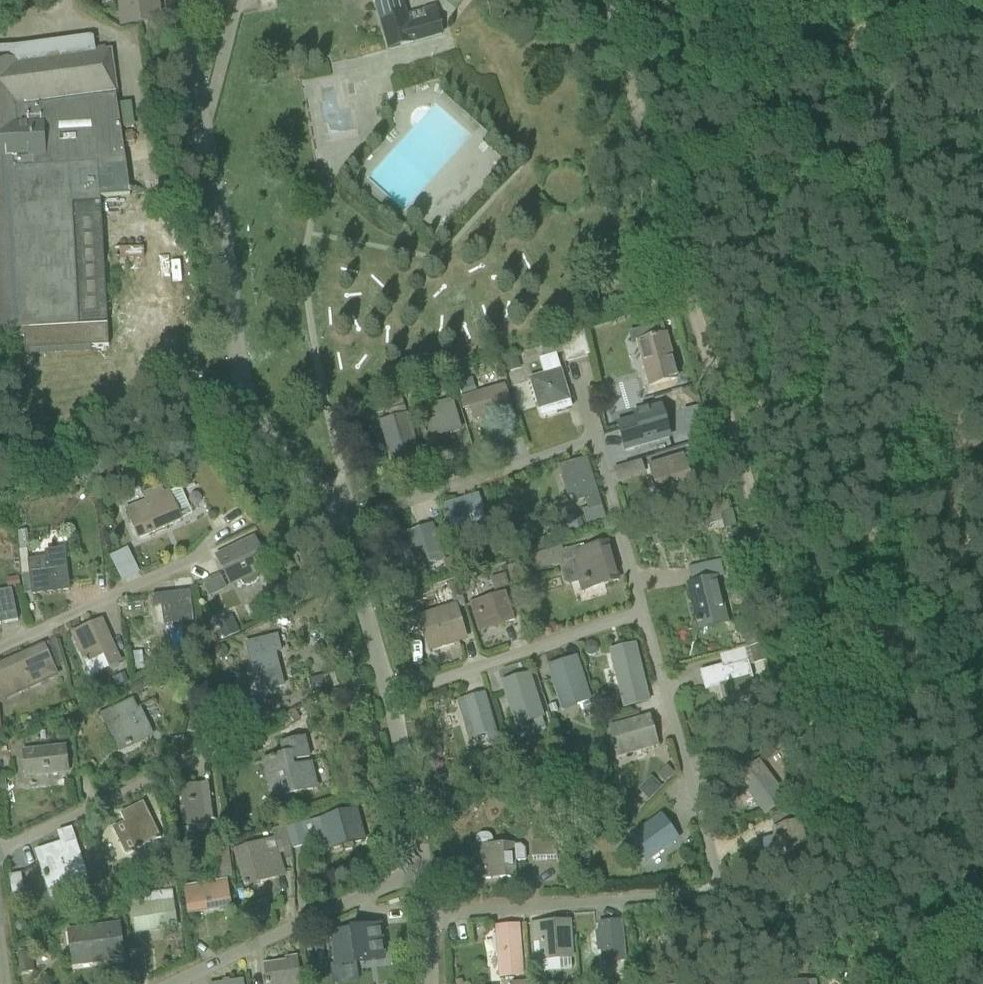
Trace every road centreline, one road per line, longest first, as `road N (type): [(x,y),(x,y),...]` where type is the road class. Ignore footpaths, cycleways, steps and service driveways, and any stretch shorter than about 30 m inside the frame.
road 1 (track): [(593,0),(870,983)]
road 2 (residential): [(429,915),(720,888),(642,613)]
road 3 (residential): [(334,526),(258,425),(237,358),(187,0)]
road 4 (residential): [(642,613),(597,449),(584,442),(334,526)]
road 5 (residential): [(170,983),(420,869)]
road 6 (residential): [(387,695),(642,613)]
road 7 (residential): [(0,851),(221,745)]
road 8 (residential): [(0,647),(196,557)]
road 9 (residential): [(387,695),(334,526)]
road 10 (residential): [(420,869),(387,695)]

